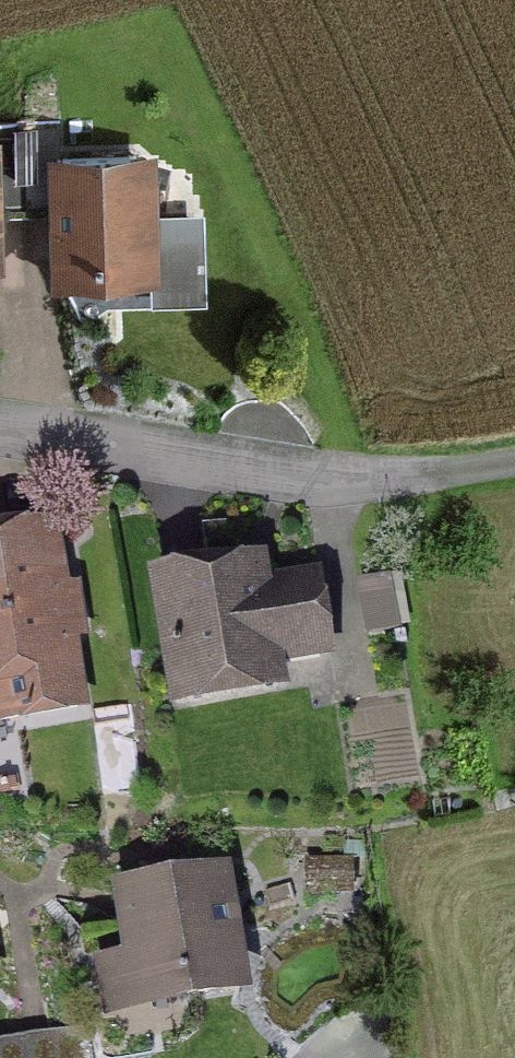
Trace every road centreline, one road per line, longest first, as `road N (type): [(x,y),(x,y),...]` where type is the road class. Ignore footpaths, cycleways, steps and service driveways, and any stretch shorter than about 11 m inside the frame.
road 1 (residential): [(0,451),(375,486)]
road 2 (unclassified): [(375,486),(514,453)]

